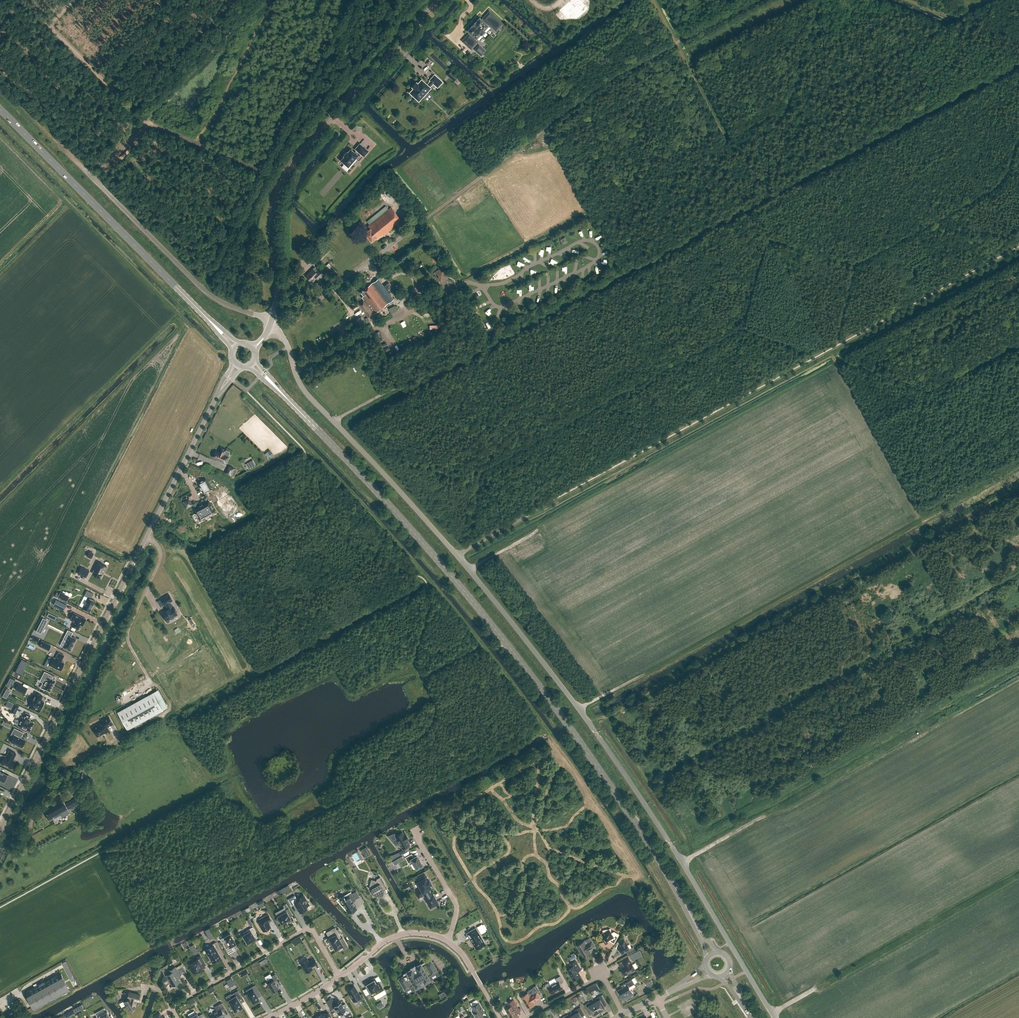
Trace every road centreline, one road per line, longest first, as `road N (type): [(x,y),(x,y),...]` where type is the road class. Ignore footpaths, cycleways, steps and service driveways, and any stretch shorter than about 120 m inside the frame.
road 1 (unclassified): [(774,1017),(618,765),(469,569),(300,386),(270,324)]
road 2 (track): [(343,434),(354,430),(381,455),(480,471),(743,326),(770,241),(855,265),(1000,186),(1018,135)]
road 3 (secondary): [(683,902),(523,663),(440,561),(254,364)]
road 4 (unclassified): [(0,831),(238,367)]
road 5 (track): [(202,290),(264,174),(146,130),(49,25),(74,0)]
road 6 (track): [(422,221),(631,66),(760,0)]
road 7 (unclassified): [(270,324),(278,277),(271,226),(292,163),(437,0)]
road 8 (track): [(146,537),(160,560),(127,638),(169,712),(58,771),(36,759)]
road 9 (track): [(770,241),(837,362),(929,390),(1018,341)]
road 10 (secondary): [(235,346),(0,109)]
road 11 (unclassified): [(270,324),(197,285),(61,146)]
road 12 (residential): [(173,1006),(304,931),(315,934),(340,977)]
road 13 (track): [(651,0),(723,138)]
road 14 (residential): [(530,1017),(600,978),(622,1013)]
road 15 (residential): [(446,943),(456,910),(415,834)]
road 16 (residential): [(340,977),(397,936),(446,943)]

